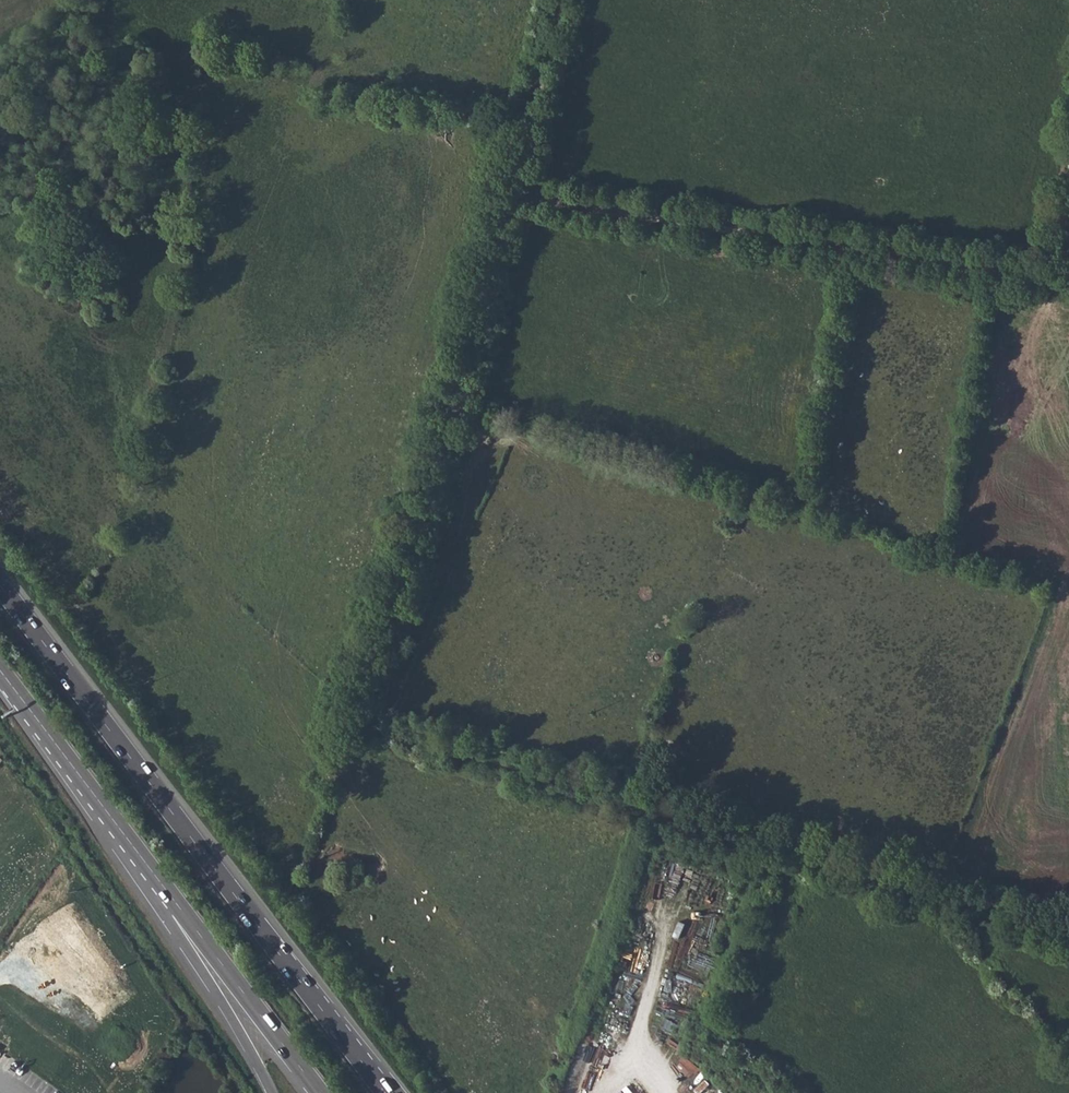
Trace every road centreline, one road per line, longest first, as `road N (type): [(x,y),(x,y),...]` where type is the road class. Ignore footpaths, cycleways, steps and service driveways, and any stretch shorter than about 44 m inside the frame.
road 1 (track): [(1068,925),(365,721),(517,194),(561,0)]
road 2 (trunk): [(385,1092),(0,585)]
road 3 (track): [(1068,284),(517,194)]
road 4 (trunk): [(0,670),(175,900)]
road 5 (trunk): [(175,900),(320,1092)]
road 6 (trunk): [(175,900),(172,922),(274,1092)]

